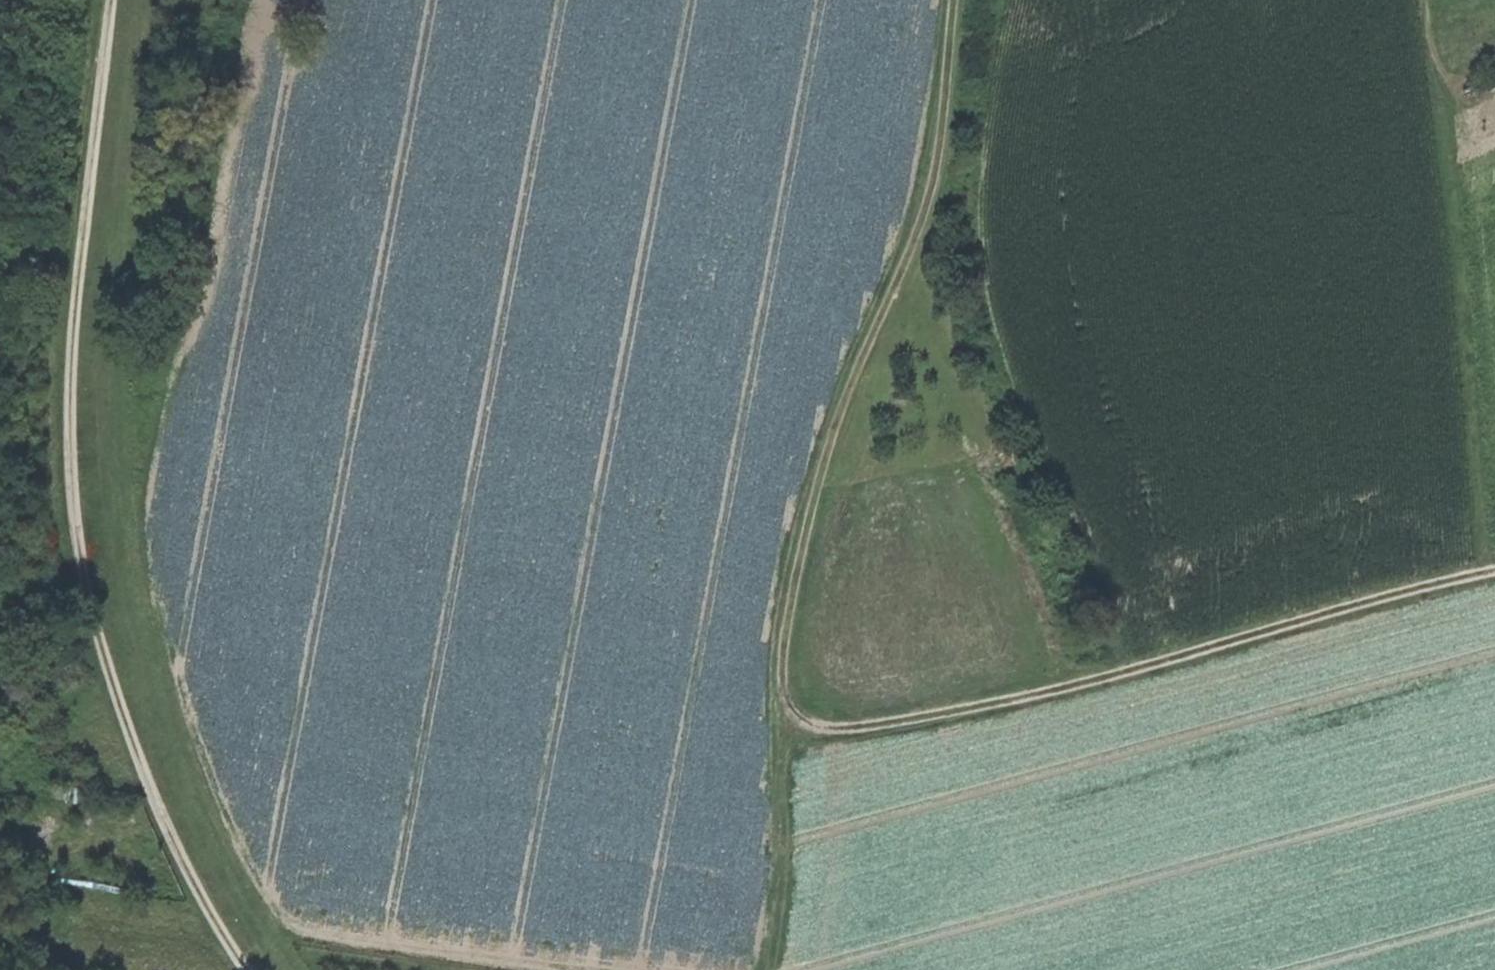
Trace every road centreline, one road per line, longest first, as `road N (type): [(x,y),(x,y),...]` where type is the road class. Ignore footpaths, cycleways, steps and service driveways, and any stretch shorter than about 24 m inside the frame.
road 1 (track): [(1494,569),(1055,690),(849,728),(801,715),(783,691),(782,674),(804,537),(833,429),(932,186),(953,0)]
road 2 (track): [(248,969),(195,888),(150,789),(116,697),(71,505),(74,326),(110,0)]
road 3 (track): [(1424,0),(1489,570)]
road 4 (track): [(783,691),(782,836),(763,969)]

